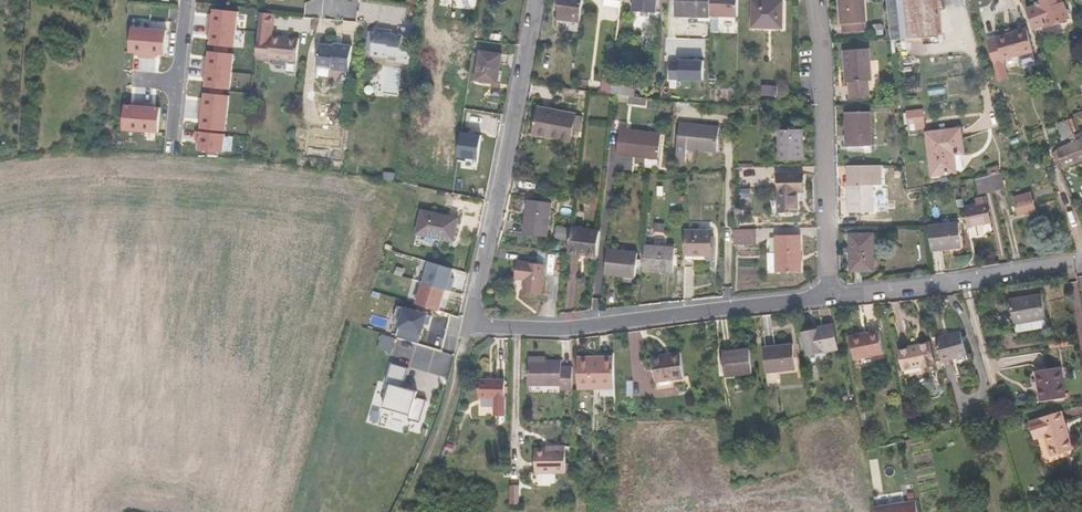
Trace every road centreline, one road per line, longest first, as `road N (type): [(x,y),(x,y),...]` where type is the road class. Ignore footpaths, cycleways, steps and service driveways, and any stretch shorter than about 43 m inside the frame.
road 1 (residential): [(535,0),(474,320),(487,328),(547,330),(828,296)]
road 2 (residential): [(817,0),(828,296)]
road 3 (residential): [(828,296),(1081,264)]
road 4 (track): [(474,320),(426,457),(396,511)]
road 5 (residential): [(174,138),(188,0)]

